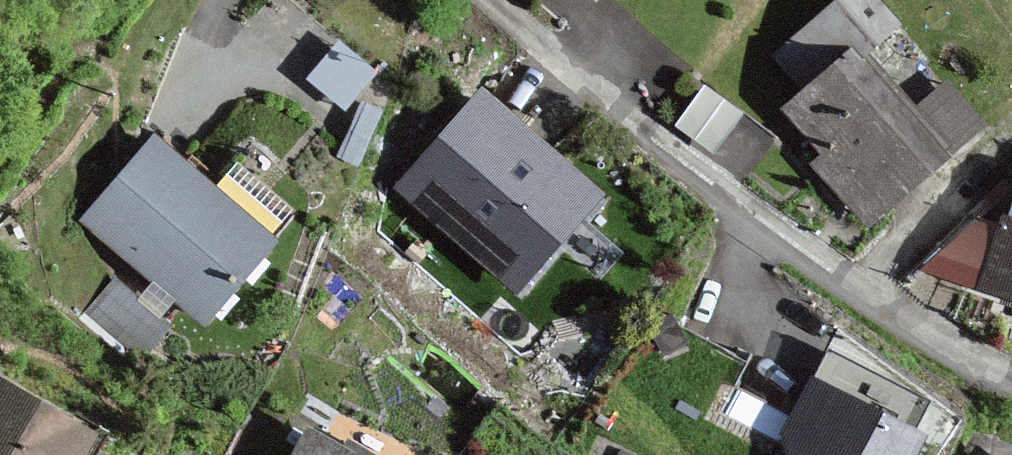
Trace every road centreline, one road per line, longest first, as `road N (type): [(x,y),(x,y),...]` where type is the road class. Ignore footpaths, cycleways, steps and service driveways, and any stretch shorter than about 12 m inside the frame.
road 1 (residential): [(492,0),(760,225),(953,355),(1011,376)]
road 2 (track): [(1011,127),(854,290)]

